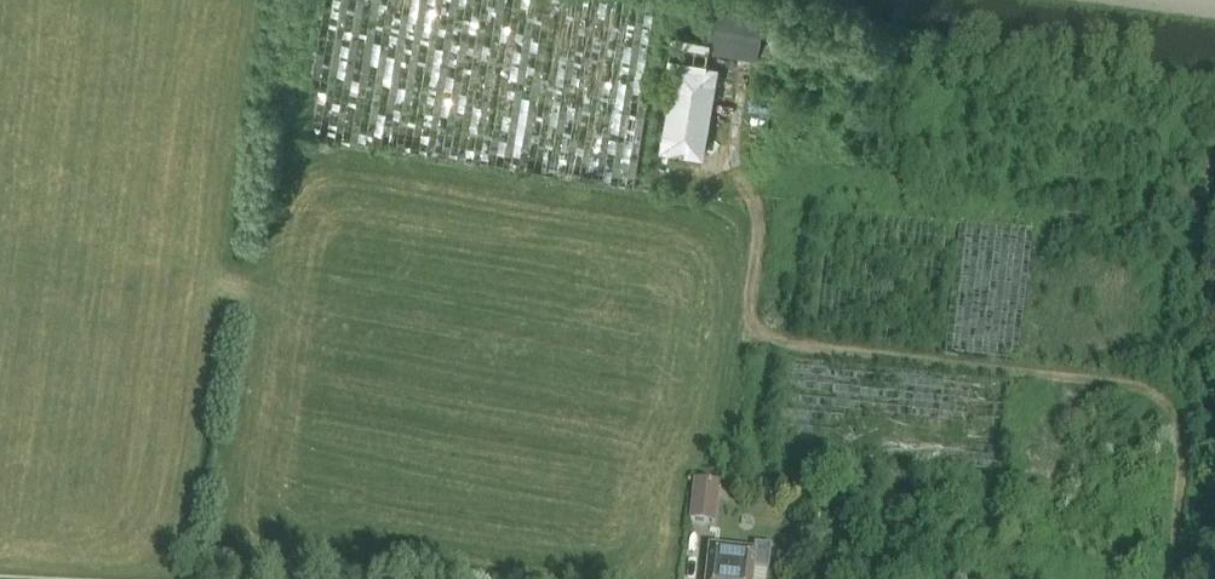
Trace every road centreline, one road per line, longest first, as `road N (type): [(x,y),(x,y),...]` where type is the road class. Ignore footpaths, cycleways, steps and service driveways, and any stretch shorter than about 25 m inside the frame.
road 1 (track): [(1178,578),(1185,453),(1182,423),(1167,400),(1145,387),(796,346),(766,336),(749,320),(757,213),(727,174)]

